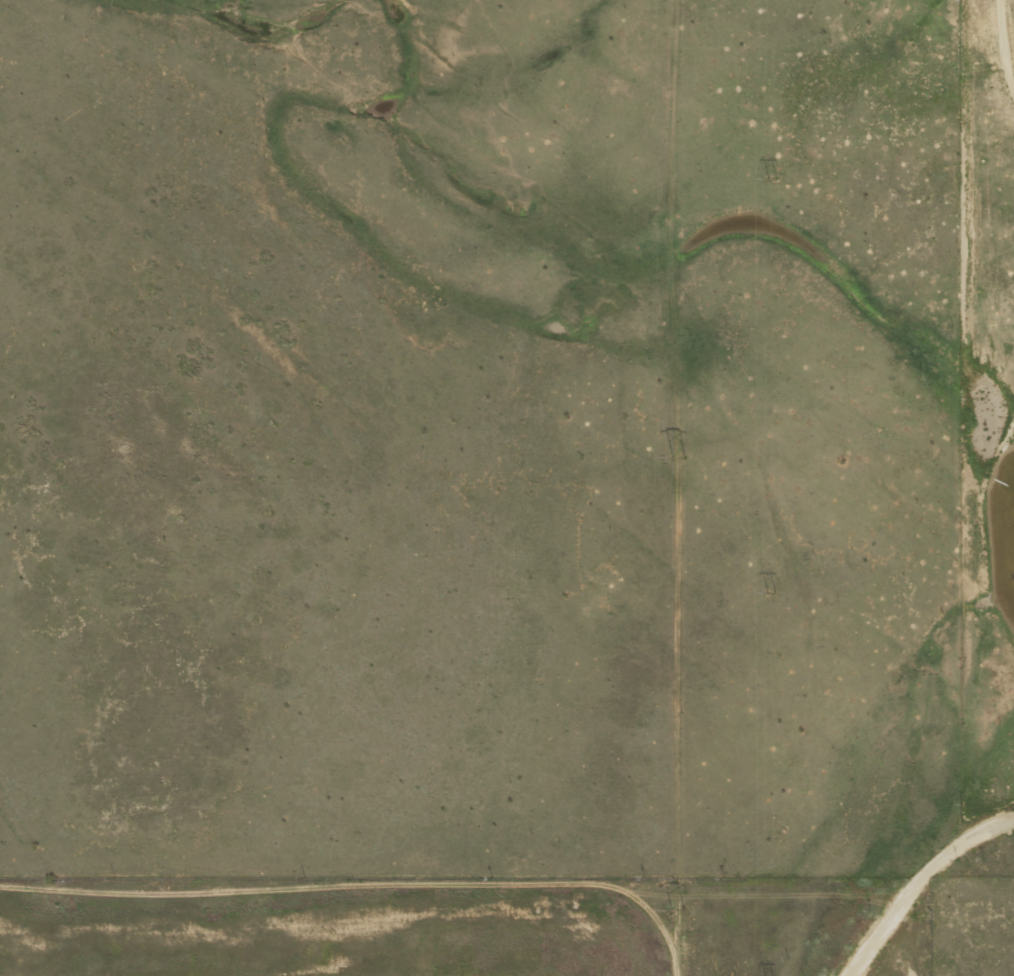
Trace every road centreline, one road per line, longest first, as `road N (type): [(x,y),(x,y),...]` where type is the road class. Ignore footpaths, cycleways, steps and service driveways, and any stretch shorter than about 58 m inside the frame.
road 1 (residential): [(456,0),(472,59),(537,136),(586,159),(724,175),(837,208),(911,265),(1013,393)]
road 2 (residential): [(0,734),(403,744)]

